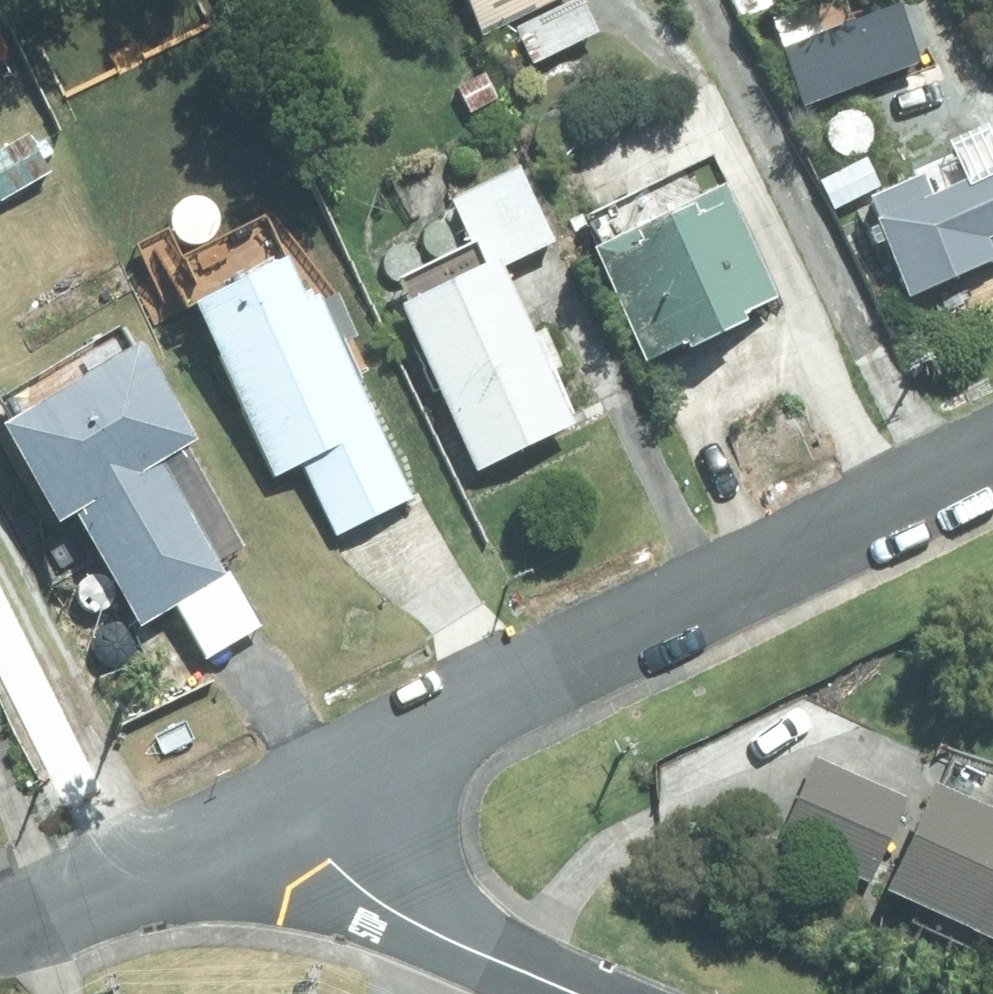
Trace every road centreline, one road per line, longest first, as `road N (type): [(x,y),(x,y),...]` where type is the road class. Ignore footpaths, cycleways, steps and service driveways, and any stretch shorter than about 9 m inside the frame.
road 1 (residential): [(268,809),(992,450)]
road 2 (residential): [(589,993),(367,897),(268,809)]
road 3 (residential): [(0,940),(268,809)]

